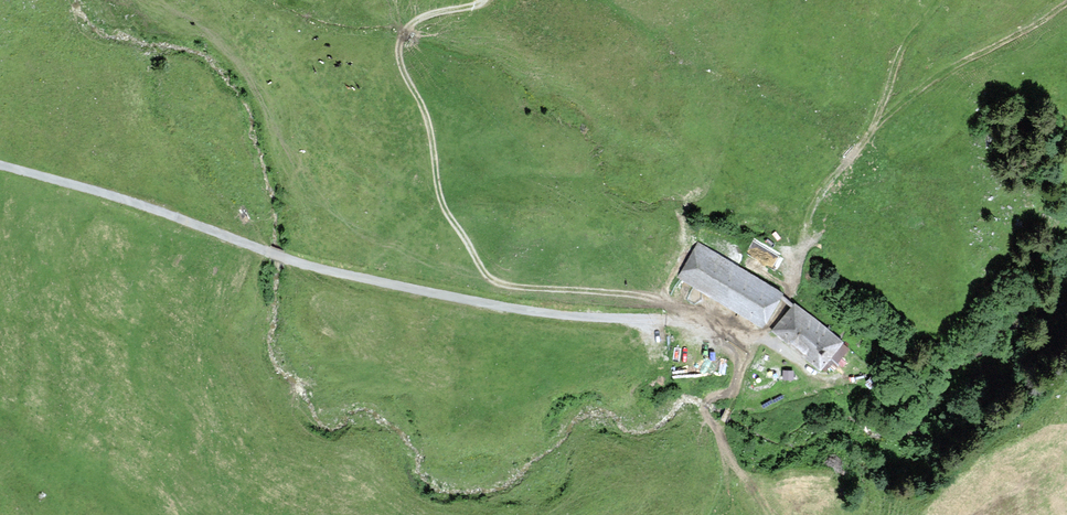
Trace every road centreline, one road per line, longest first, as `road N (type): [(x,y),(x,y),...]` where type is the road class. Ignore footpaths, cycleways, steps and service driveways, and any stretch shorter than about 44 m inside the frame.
road 1 (unclassified): [(0,166),(336,273),(528,311),(694,325),(742,360)]
road 2 (track): [(697,326),(697,317),(659,299),(501,285),(486,274),(439,197),(423,106),(404,76),(400,47),(417,21),(485,0)]
road 3 (track): [(765,514),(722,441),(742,360)]

